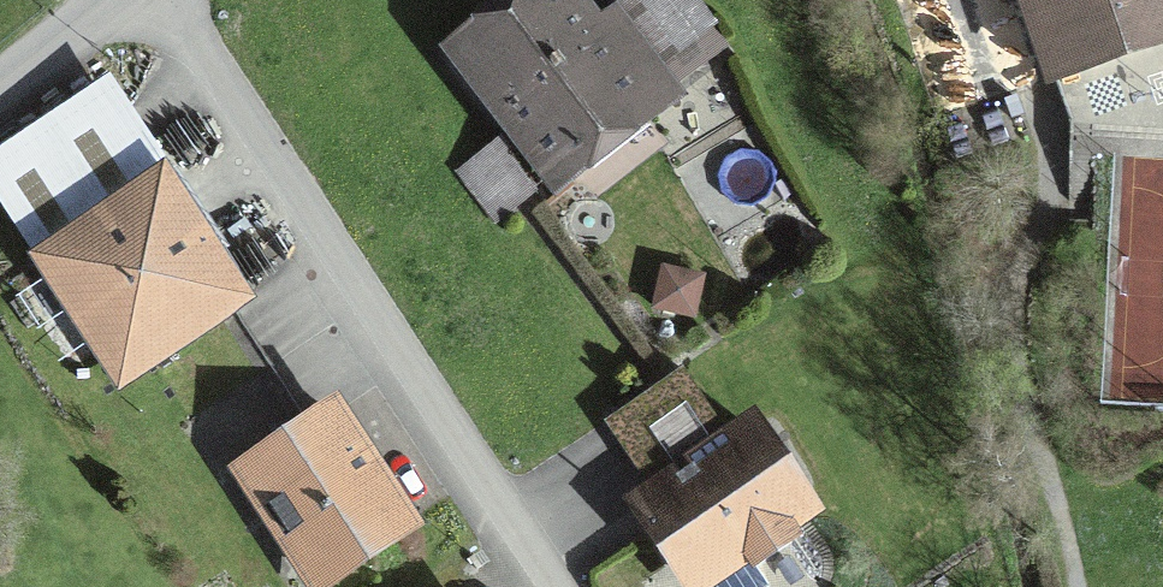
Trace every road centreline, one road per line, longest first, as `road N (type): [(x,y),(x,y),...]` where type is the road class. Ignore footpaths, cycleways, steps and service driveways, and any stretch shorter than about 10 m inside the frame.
road 1 (residential): [(530,586),(154,0)]
road 2 (unclassified): [(0,85),(112,0)]

